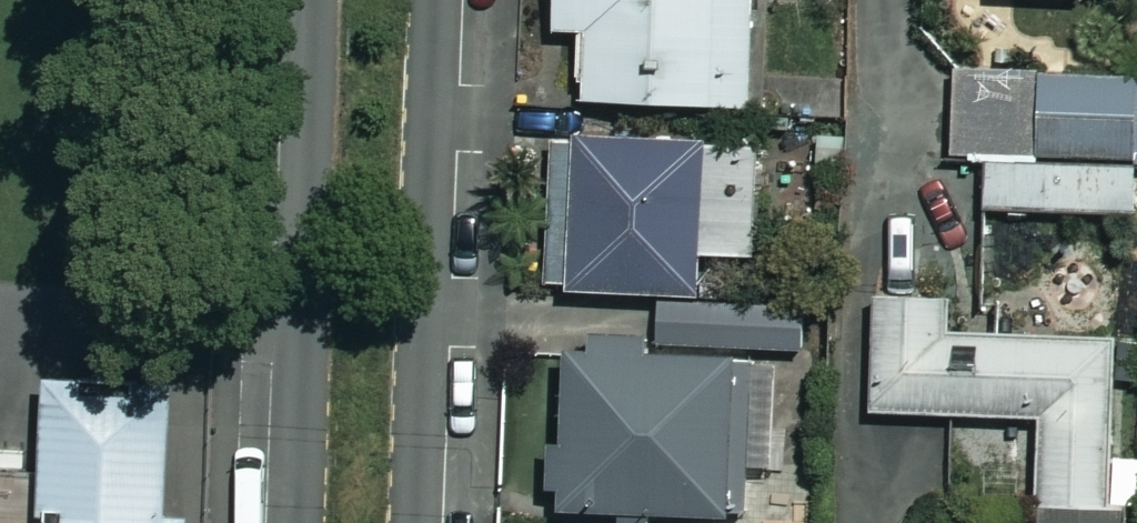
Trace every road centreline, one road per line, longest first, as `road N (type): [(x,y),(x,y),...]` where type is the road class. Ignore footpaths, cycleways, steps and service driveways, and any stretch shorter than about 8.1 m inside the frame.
road 1 (residential): [(439,0),(417,522)]
road 2 (residential): [(295,522),(315,0)]

